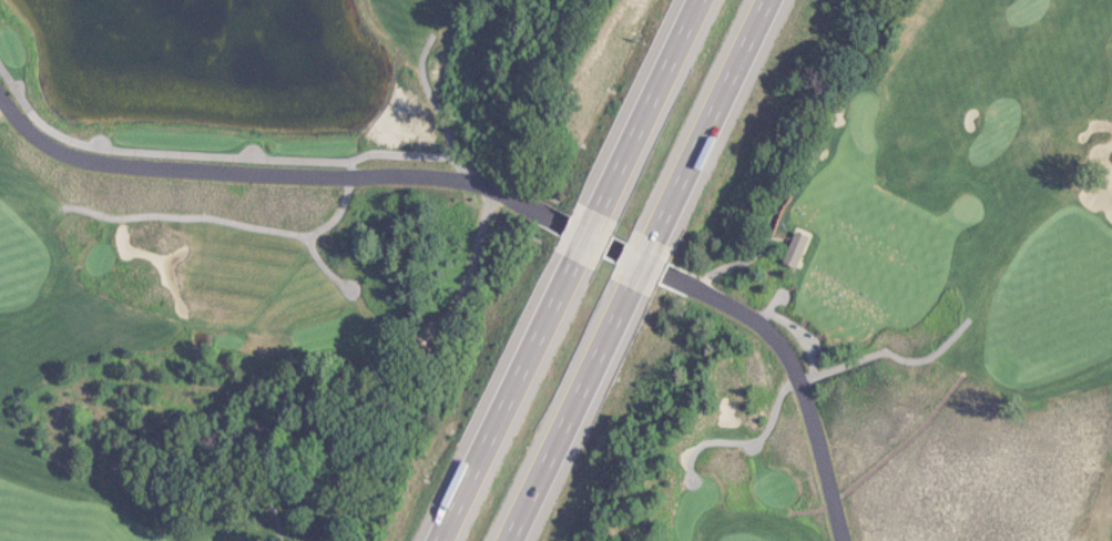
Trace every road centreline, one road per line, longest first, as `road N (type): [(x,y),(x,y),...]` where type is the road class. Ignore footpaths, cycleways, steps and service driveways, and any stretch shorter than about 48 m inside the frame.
road 1 (motorway): [(574,246),(434,540)]
road 2 (motorway): [(505,540),(632,275)]
road 3 (motorway): [(643,253),(764,0)]
road 4 (motorway): [(692,0),(585,224)]

